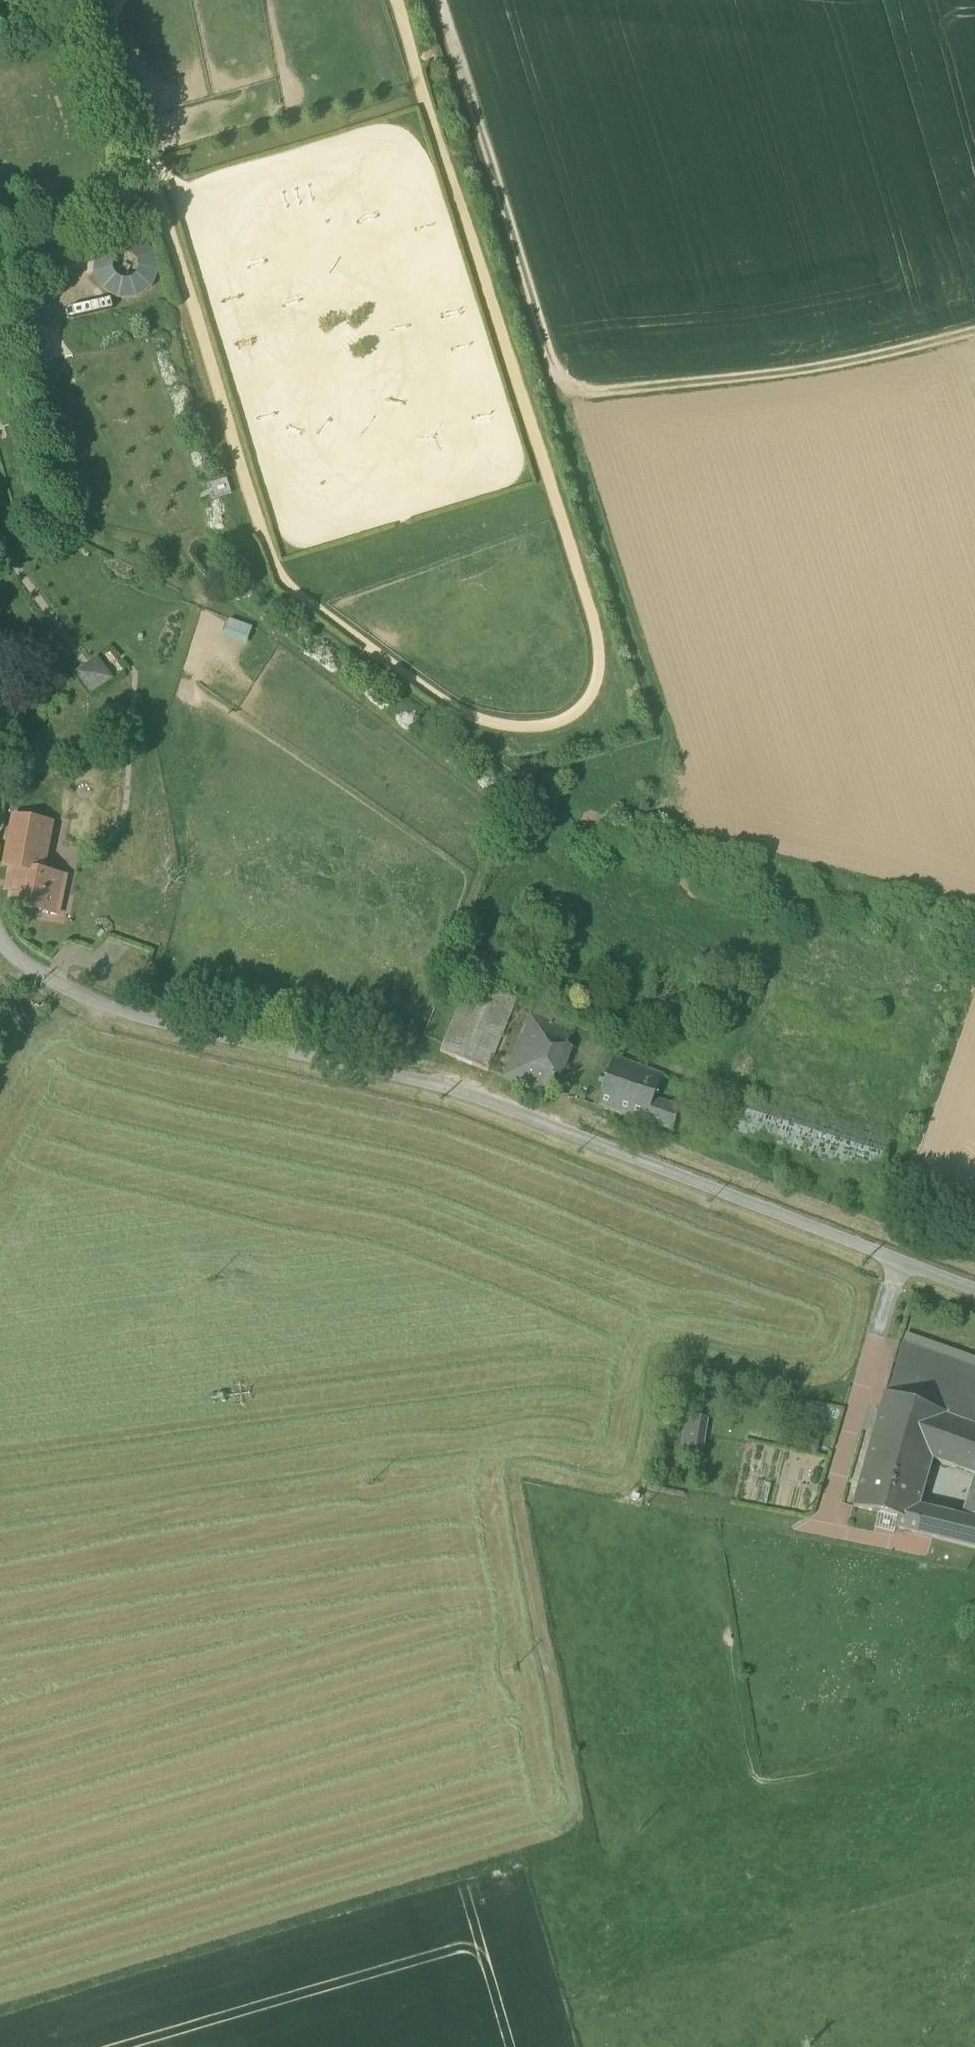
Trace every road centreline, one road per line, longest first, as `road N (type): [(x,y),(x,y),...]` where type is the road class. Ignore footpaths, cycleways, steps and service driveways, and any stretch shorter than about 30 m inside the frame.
road 1 (unclassified): [(0,941),(35,976),(155,1021),(461,1096),(974,1291)]
road 2 (track): [(439,0),(566,397),(816,369),(974,331)]

